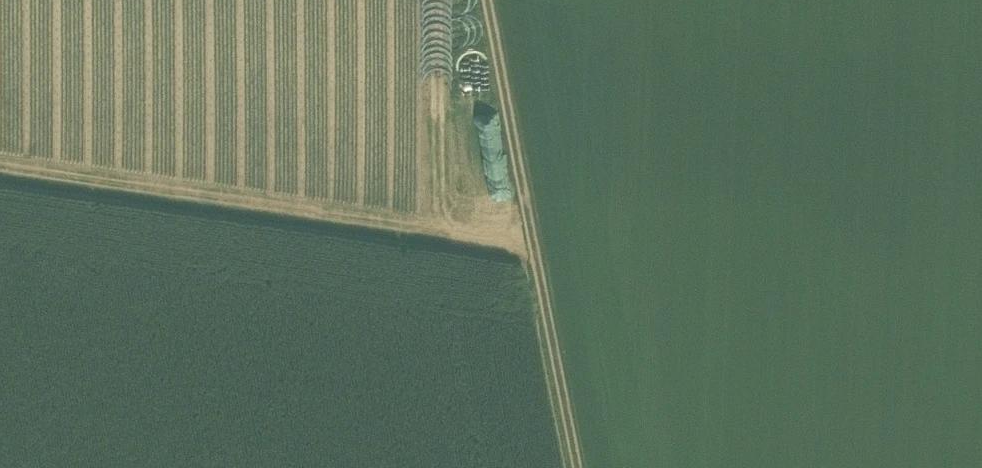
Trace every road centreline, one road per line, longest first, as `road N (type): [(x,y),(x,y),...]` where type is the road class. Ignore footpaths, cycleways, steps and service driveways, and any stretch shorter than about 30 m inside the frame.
road 1 (track): [(524,0),(602,467)]

